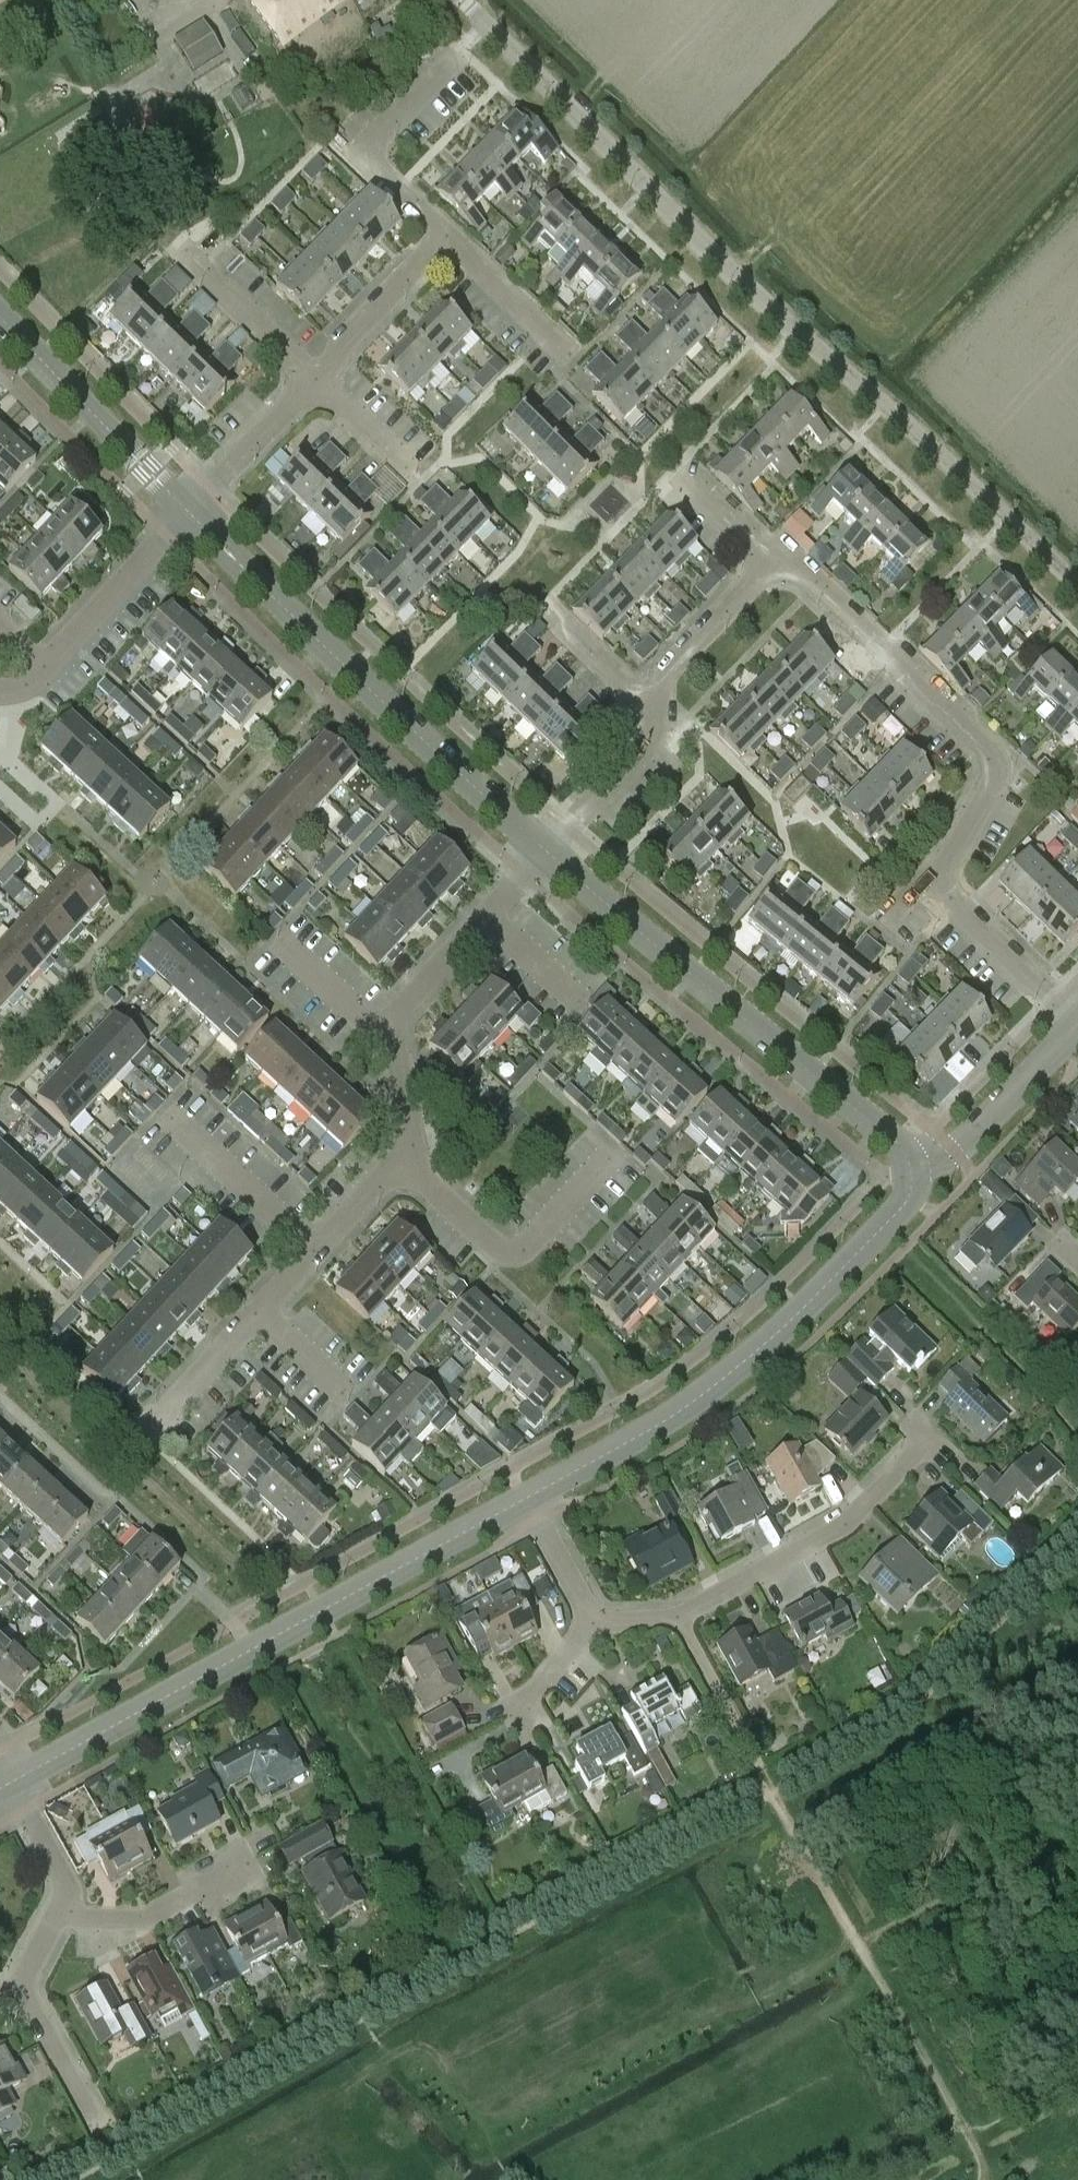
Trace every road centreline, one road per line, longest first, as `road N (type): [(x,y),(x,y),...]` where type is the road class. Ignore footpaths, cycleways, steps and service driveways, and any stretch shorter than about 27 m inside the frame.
road 1 (residential): [(1077,588),(801,335),(464,0)]
road 2 (tertiary): [(526,1501),(11,1785)]
road 3 (tertiary): [(914,1171),(912,1198),(833,1282),(729,1374),(651,1431),(526,1501)]
road 4 (tertiary): [(187,513),(549,854)]
road 5 (tertiary): [(549,854),(899,1144),(914,1171)]
road 6 (residential): [(935,884),(994,783),(991,757),(976,734),(777,557)]
road 7 (residential): [(673,1615),(855,1514),(923,1439)]
road 8 (residential): [(614,1162),(527,1250),(493,1250),(406,1168)]
road 9 (tertiary): [(0,319),(187,513)]
road 10 (residential): [(445,238),(362,155),(463,55)]
road 11 (residential): [(1077,1027),(954,1152),(914,1171)]
road 12 (residential): [(187,513),(54,669)]
road 13 (residential): [(549,854),(659,737),(658,713),(645,700)]
road 14 (residential): [(318,1251),(166,1119)]
road 15 (residential): [(62,1909),(159,1912),(245,1855)]
road 16 (residential): [(1077,1022),(935,884)]
road 17 (residential): [(645,700),(777,557)]
road 18 (residential): [(315,375),(445,238)]
road 19 (residential): [(187,513),(315,375)]
road 20 (residential): [(766,1775),(673,1615)]
road 21 (residential): [(315,375),(187,251)]
road 22 (residential): [(141,1427),(256,1312)]
road 23 (residential): [(561,350),(445,238)]
road 24 (residential): [(385,1032),(492,915)]
road 25 (residential): [(422,484),(315,375)]
road 26 (residential): [(95,2121),(24,1991)]
road 27 (residential): [(526,1501),(599,1620)]
road 28 (residential): [(406,1168),(385,1032)]
road 29 (residential): [(385,1032),(283,941)]
road 30 (residential): [(62,1909),(61,1879),(11,1785)]
road 31 (residential): [(645,700),(547,606)]
road 32 (residential): [(505,1712),(535,1695),(599,1620)]
road 33 (residential): [(777,557),(681,466)]
road 34 (residential): [(318,1251),(406,1168)]

